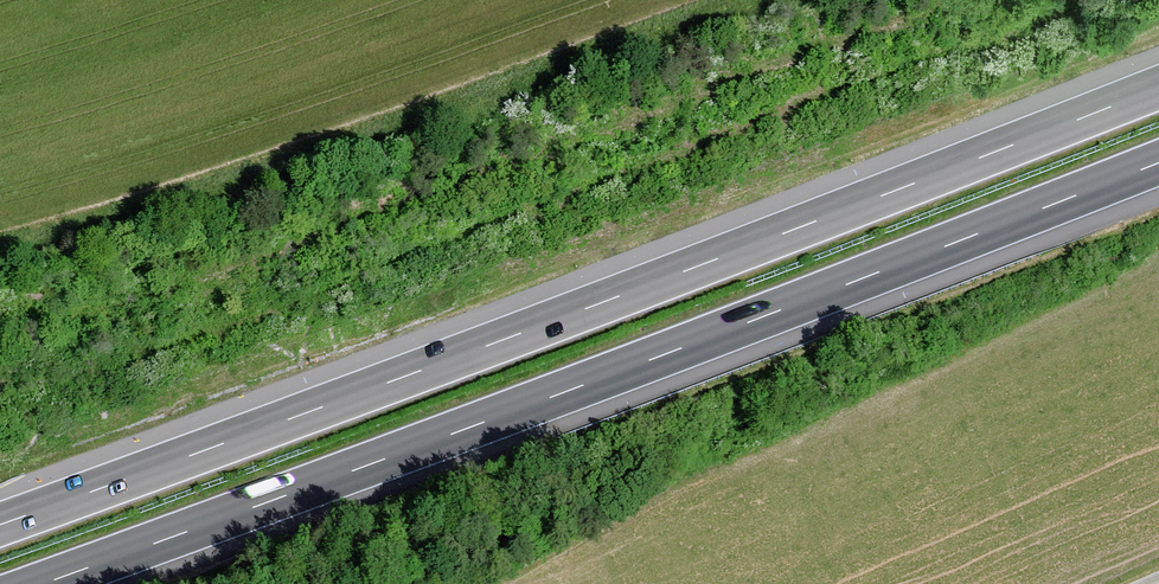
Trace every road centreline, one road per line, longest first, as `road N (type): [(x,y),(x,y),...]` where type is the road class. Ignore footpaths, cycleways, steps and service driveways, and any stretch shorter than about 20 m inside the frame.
road 1 (motorway): [(1158,88),(0,525)]
road 2 (motorway): [(42,583),(1158,163)]

